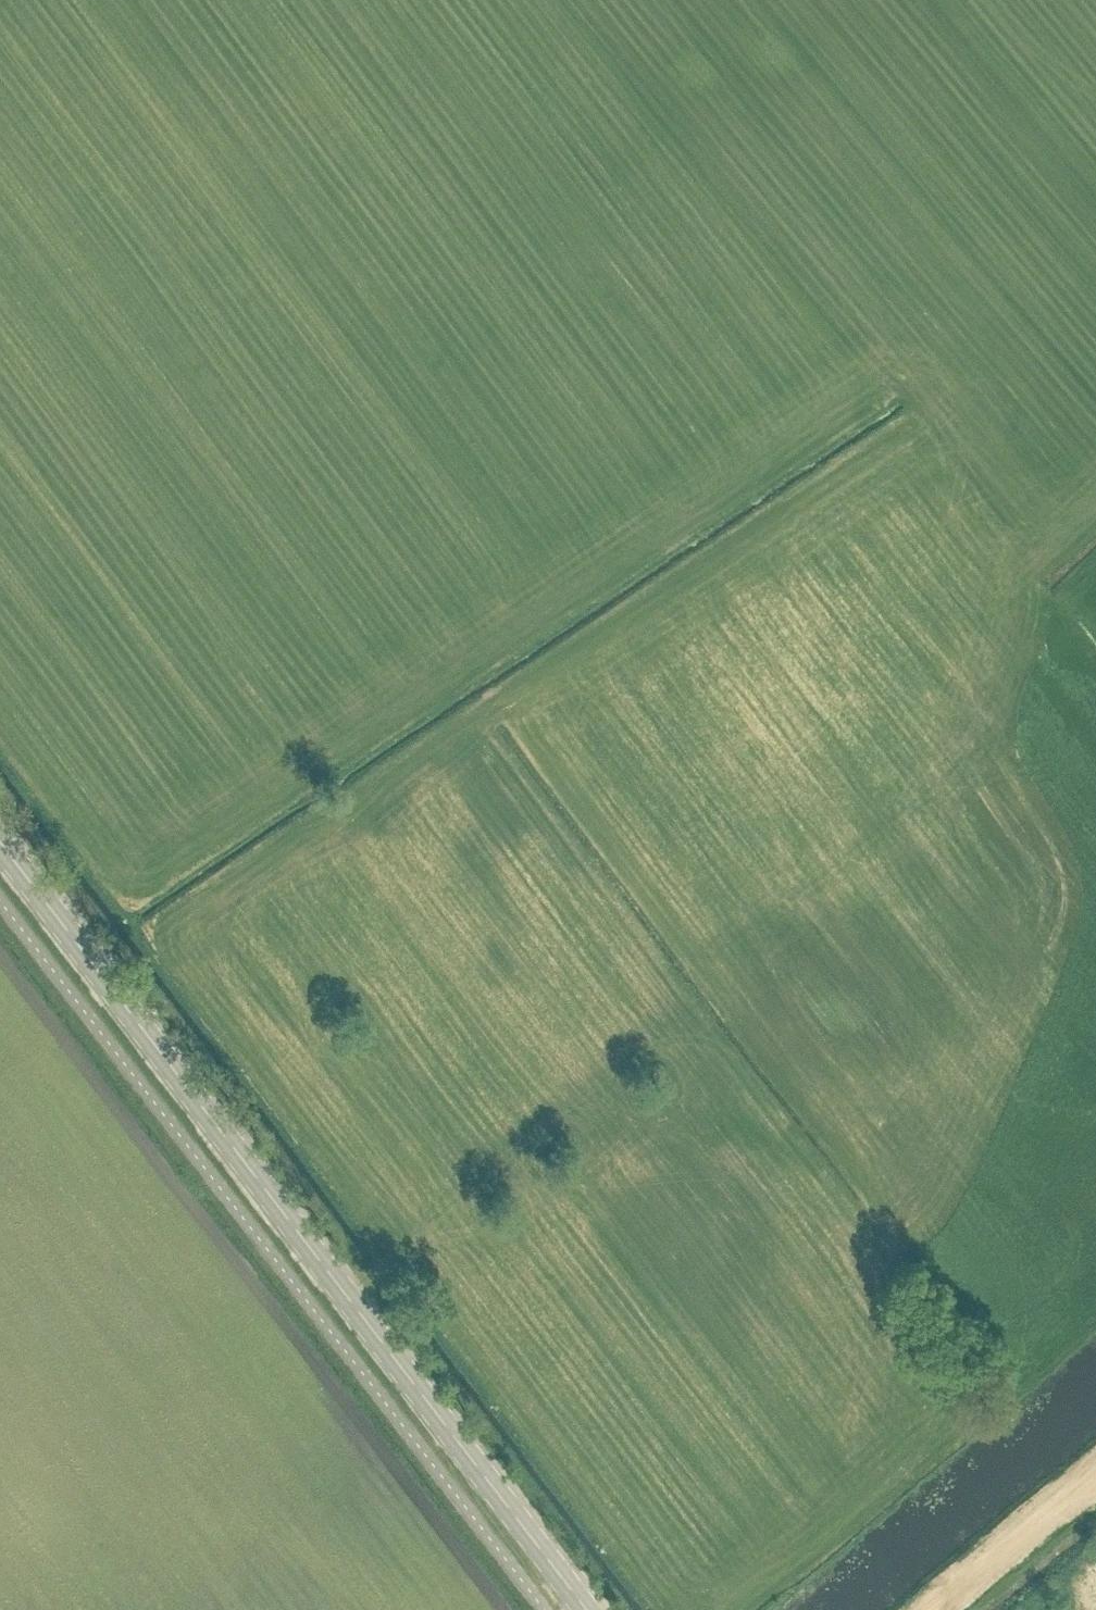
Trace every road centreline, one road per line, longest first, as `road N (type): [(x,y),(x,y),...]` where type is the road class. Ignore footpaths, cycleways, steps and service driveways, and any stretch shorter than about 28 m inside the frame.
road 1 (primary): [(588,1609),(0,841)]
road 2 (track): [(930,1609),(1095,1468)]

